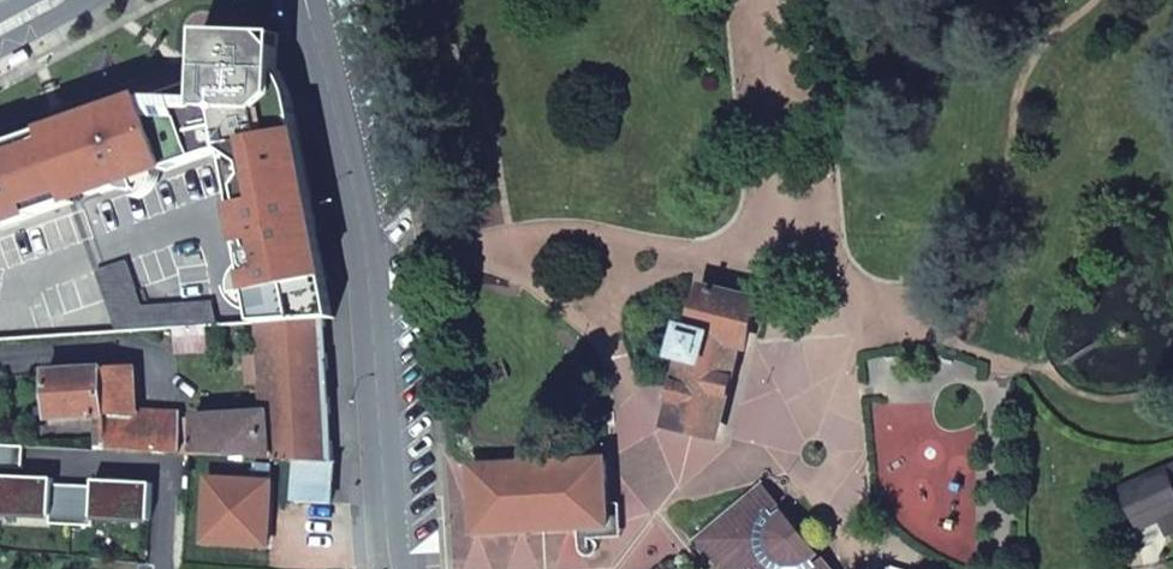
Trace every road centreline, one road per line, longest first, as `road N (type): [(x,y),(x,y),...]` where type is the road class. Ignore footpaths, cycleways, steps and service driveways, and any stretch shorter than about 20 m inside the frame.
road 1 (residential): [(395,568),(372,313),(307,0)]

